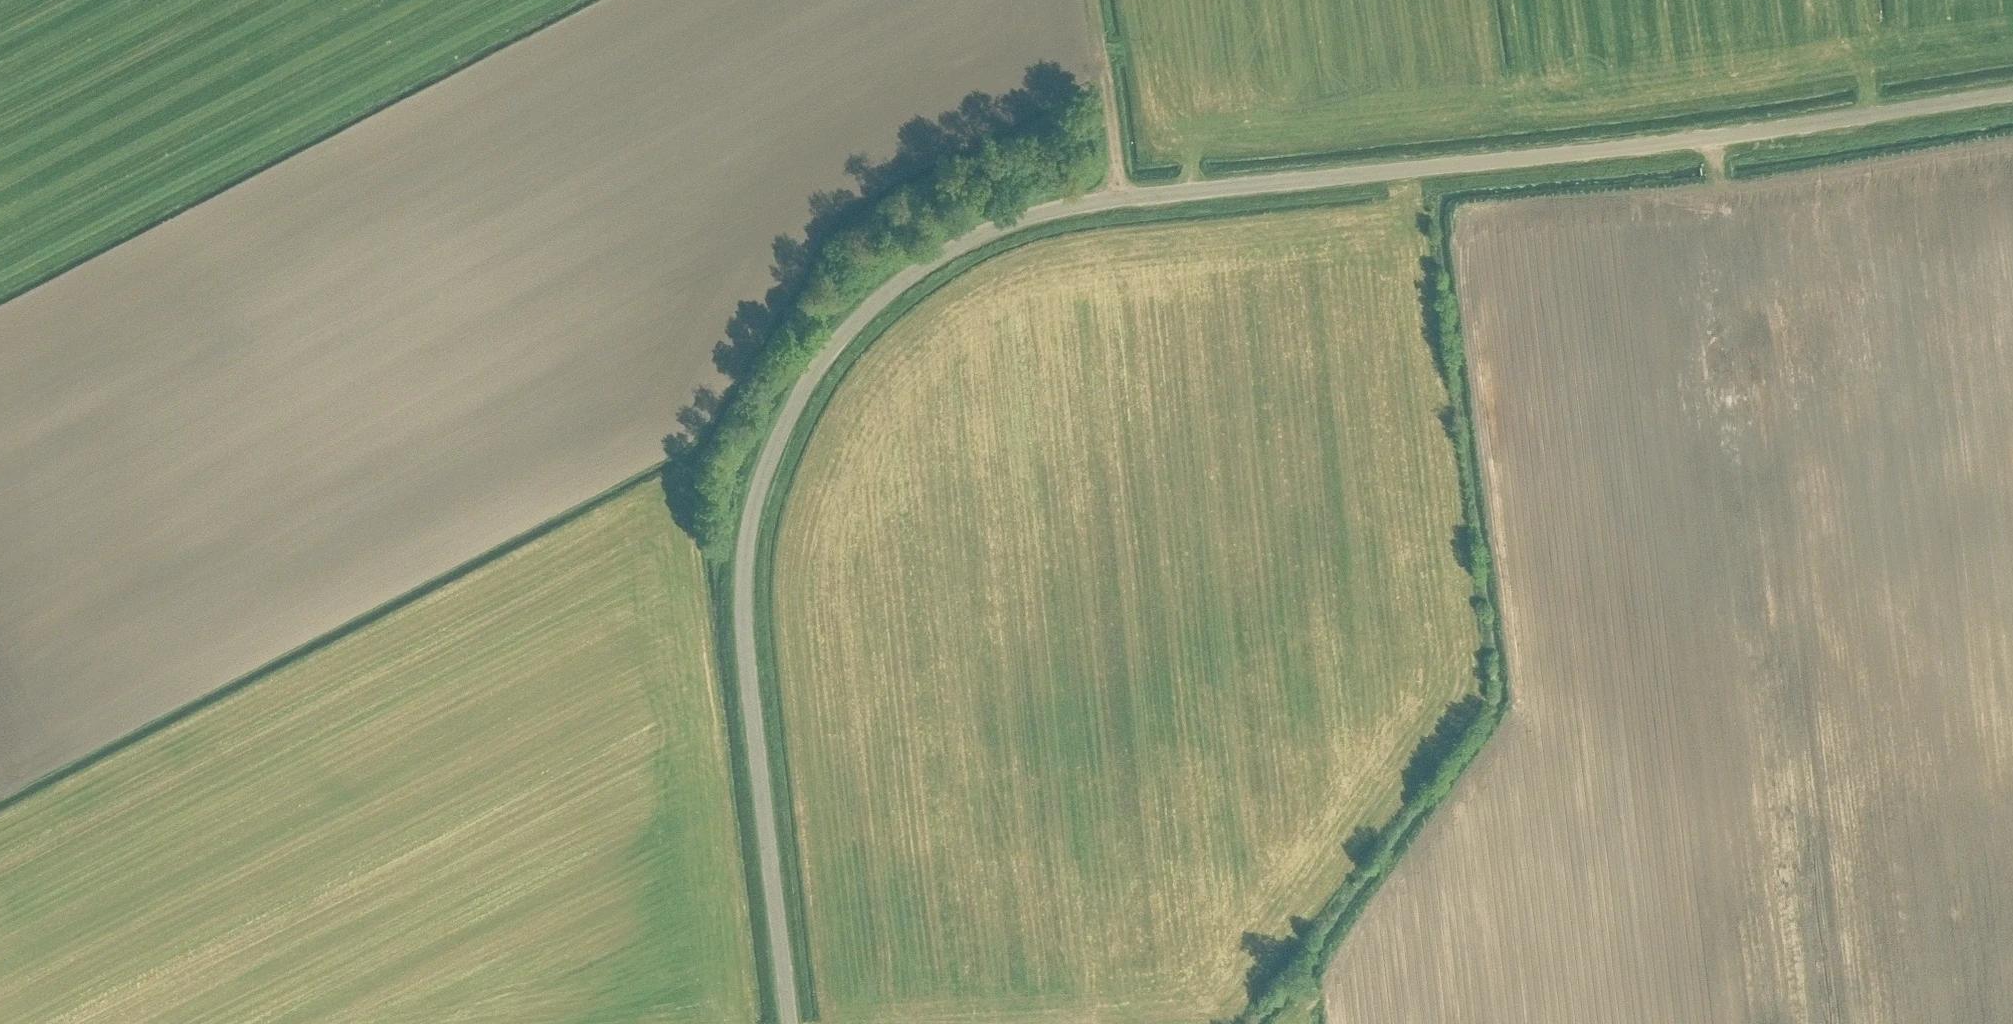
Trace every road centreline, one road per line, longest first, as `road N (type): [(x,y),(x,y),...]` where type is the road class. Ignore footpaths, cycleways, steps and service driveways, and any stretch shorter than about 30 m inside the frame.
road 1 (unclassified): [(787,1023),(749,694),(747,538),(761,482),(818,368),(918,268),(1031,217),(1117,197),(1666,137),(2012,85)]

